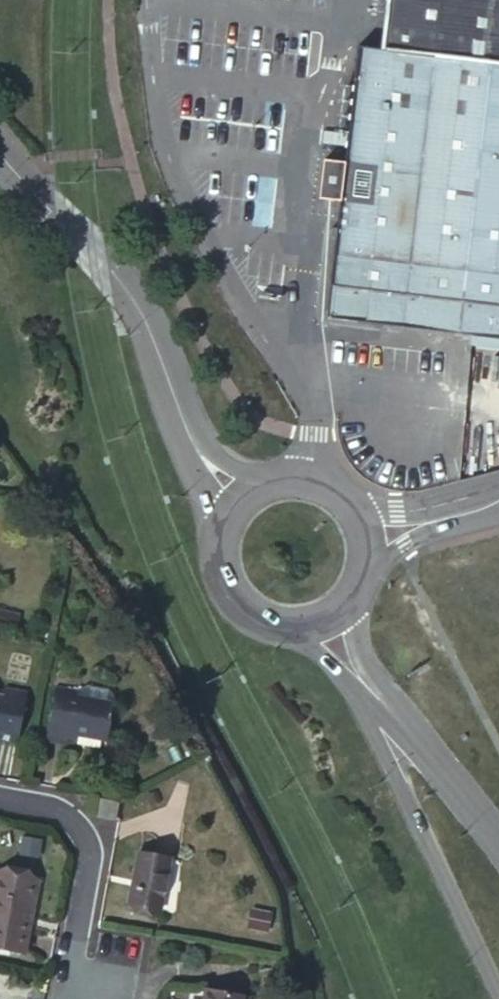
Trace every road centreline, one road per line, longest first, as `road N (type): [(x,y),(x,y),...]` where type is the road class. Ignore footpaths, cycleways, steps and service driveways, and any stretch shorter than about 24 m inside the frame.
road 1 (tertiary): [(0,154),(131,298),(199,456)]
road 2 (unclassified): [(353,689),(498,998)]
road 3 (residential): [(0,797),(55,808),(86,834),(91,859),(71,954),(95,998)]
road 4 (unclassified): [(498,848),(396,717)]
road 5 (tertiary): [(218,527),(224,589),(254,619),(295,628)]
road 6 (unclassified): [(396,717),(343,606)]

